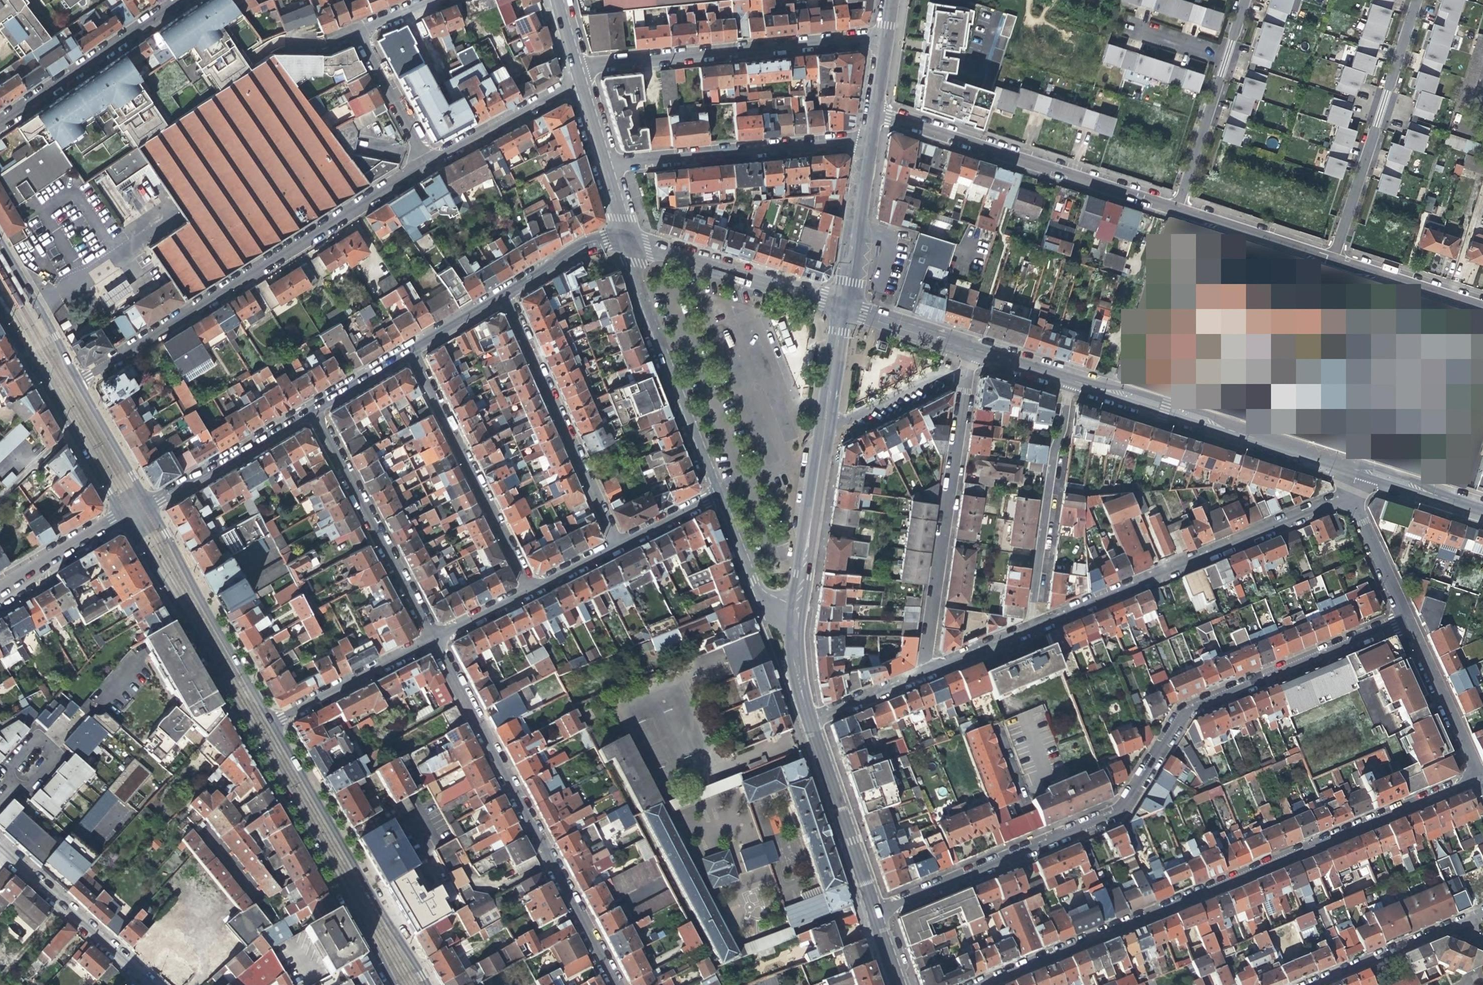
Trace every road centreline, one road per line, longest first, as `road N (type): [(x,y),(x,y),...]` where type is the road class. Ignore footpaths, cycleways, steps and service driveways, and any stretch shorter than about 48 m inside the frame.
road 1 (residential): [(869,910),(1117,809),(1187,709),(1405,618)]
road 2 (residential): [(1476,773),(968,984)]
road 3 (secondary): [(122,518),(392,984)]
road 4 (residential): [(423,159),(77,379)]
road 5 (residential): [(616,984),(432,641)]
road 6 (residential): [(1032,629),(1350,494)]
road 7 (residential): [(873,111),(1177,208)]
road 8 (residential): [(884,35),(569,68)]
road 9 (residential): [(924,675),(965,366)]
road 10 (secondary): [(426,984),(274,722)]
road 11 (tertiary): [(1338,462),(1068,377)]
road 12 (residential): [(716,495),(624,238)]
road 13 (residential): [(617,545),(504,297)]
road 14 (residential): [(1333,258),(1416,0)]
road 15 (residential): [(602,165),(868,137)]
road 16 (residential): [(410,355),(530,589)]
road 17 (residential): [(311,412),(432,641)]
road 18 (residential): [(1032,629),(1068,377)]
road 19 (secondary): [(274,722),(148,504)]
road 20 (secondary): [(0,312),(122,518)]
road 21 (residential): [(841,305),(624,238)]
road 22 (residential): [(1177,208),(1244,0)]
road 23 (residential): [(179,0),(0,122)]
road 24 (residential): [(150,984),(0,850)]
road 25 (secondary): [(869,910),(810,724)]
road 26 (secondary): [(795,620),(822,430)]
road 27 (residential): [(311,412),(148,504)]
road 28 (residential): [(274,722),(432,641)]
road 29 (residential): [(1476,773),(1405,618)]
road 30 (secondary): [(841,305),(868,137)]
road 31 (residential): [(574,81),(423,159)]
road 32 (residential): [(1177,208),(1333,258)]
road 33 (secondary): [(77,379),(0,240)]
road 34 (tertiary): [(991,353),(841,305)]
road 35 (residential): [(822,430),(965,366)]
road 36 (residential): [(1333,258),(1482,306)]
road 37 (residential): [(795,620),(767,608),(716,495)]
road 38 (residential): [(1451,926),(1311,984)]
road 39 (tertiary): [(1482,508),(1338,462)]
road 40 (residential): [(423,159),(354,27)]
road 41 (secondary): [(148,504),(77,379)]
road 42 (residential): [(122,518),(0,591)]
road 43 (residential): [(624,238),(584,245),(504,297)]
road 44 (residential): [(1405,618),(1350,494)]
road 45 (secondary): [(822,430),(841,305)]
road 46 (residential): [(810,724),(924,675)]

